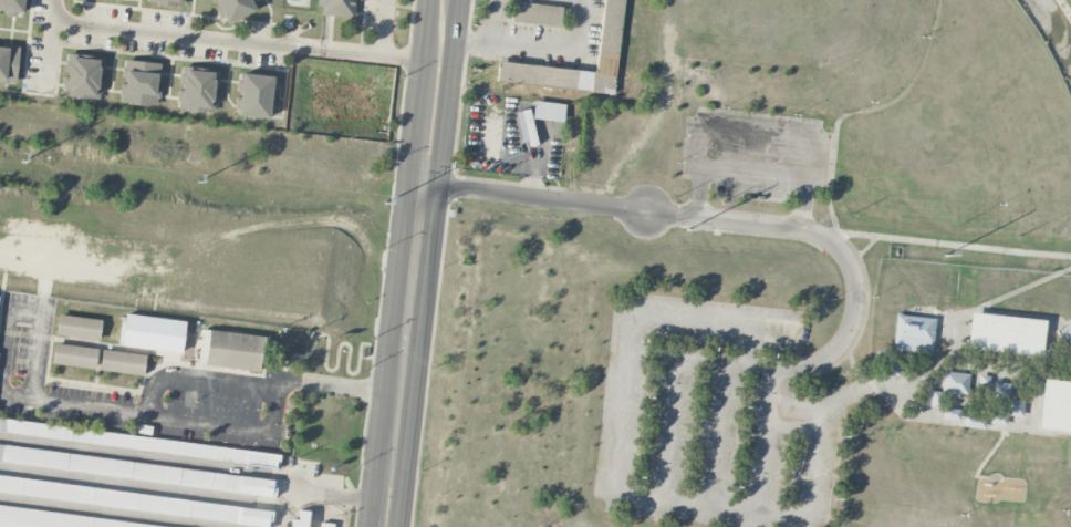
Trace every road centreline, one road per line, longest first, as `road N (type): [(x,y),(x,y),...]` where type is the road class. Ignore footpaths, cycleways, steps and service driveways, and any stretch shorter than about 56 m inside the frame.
road 1 (residential): [(409,180),(801,228),(825,239),(850,265),(852,307),(826,352),(800,365)]
road 2 (primary): [(419,228),(437,184),(460,0)]
road 3 (primary): [(395,442),(419,228)]

